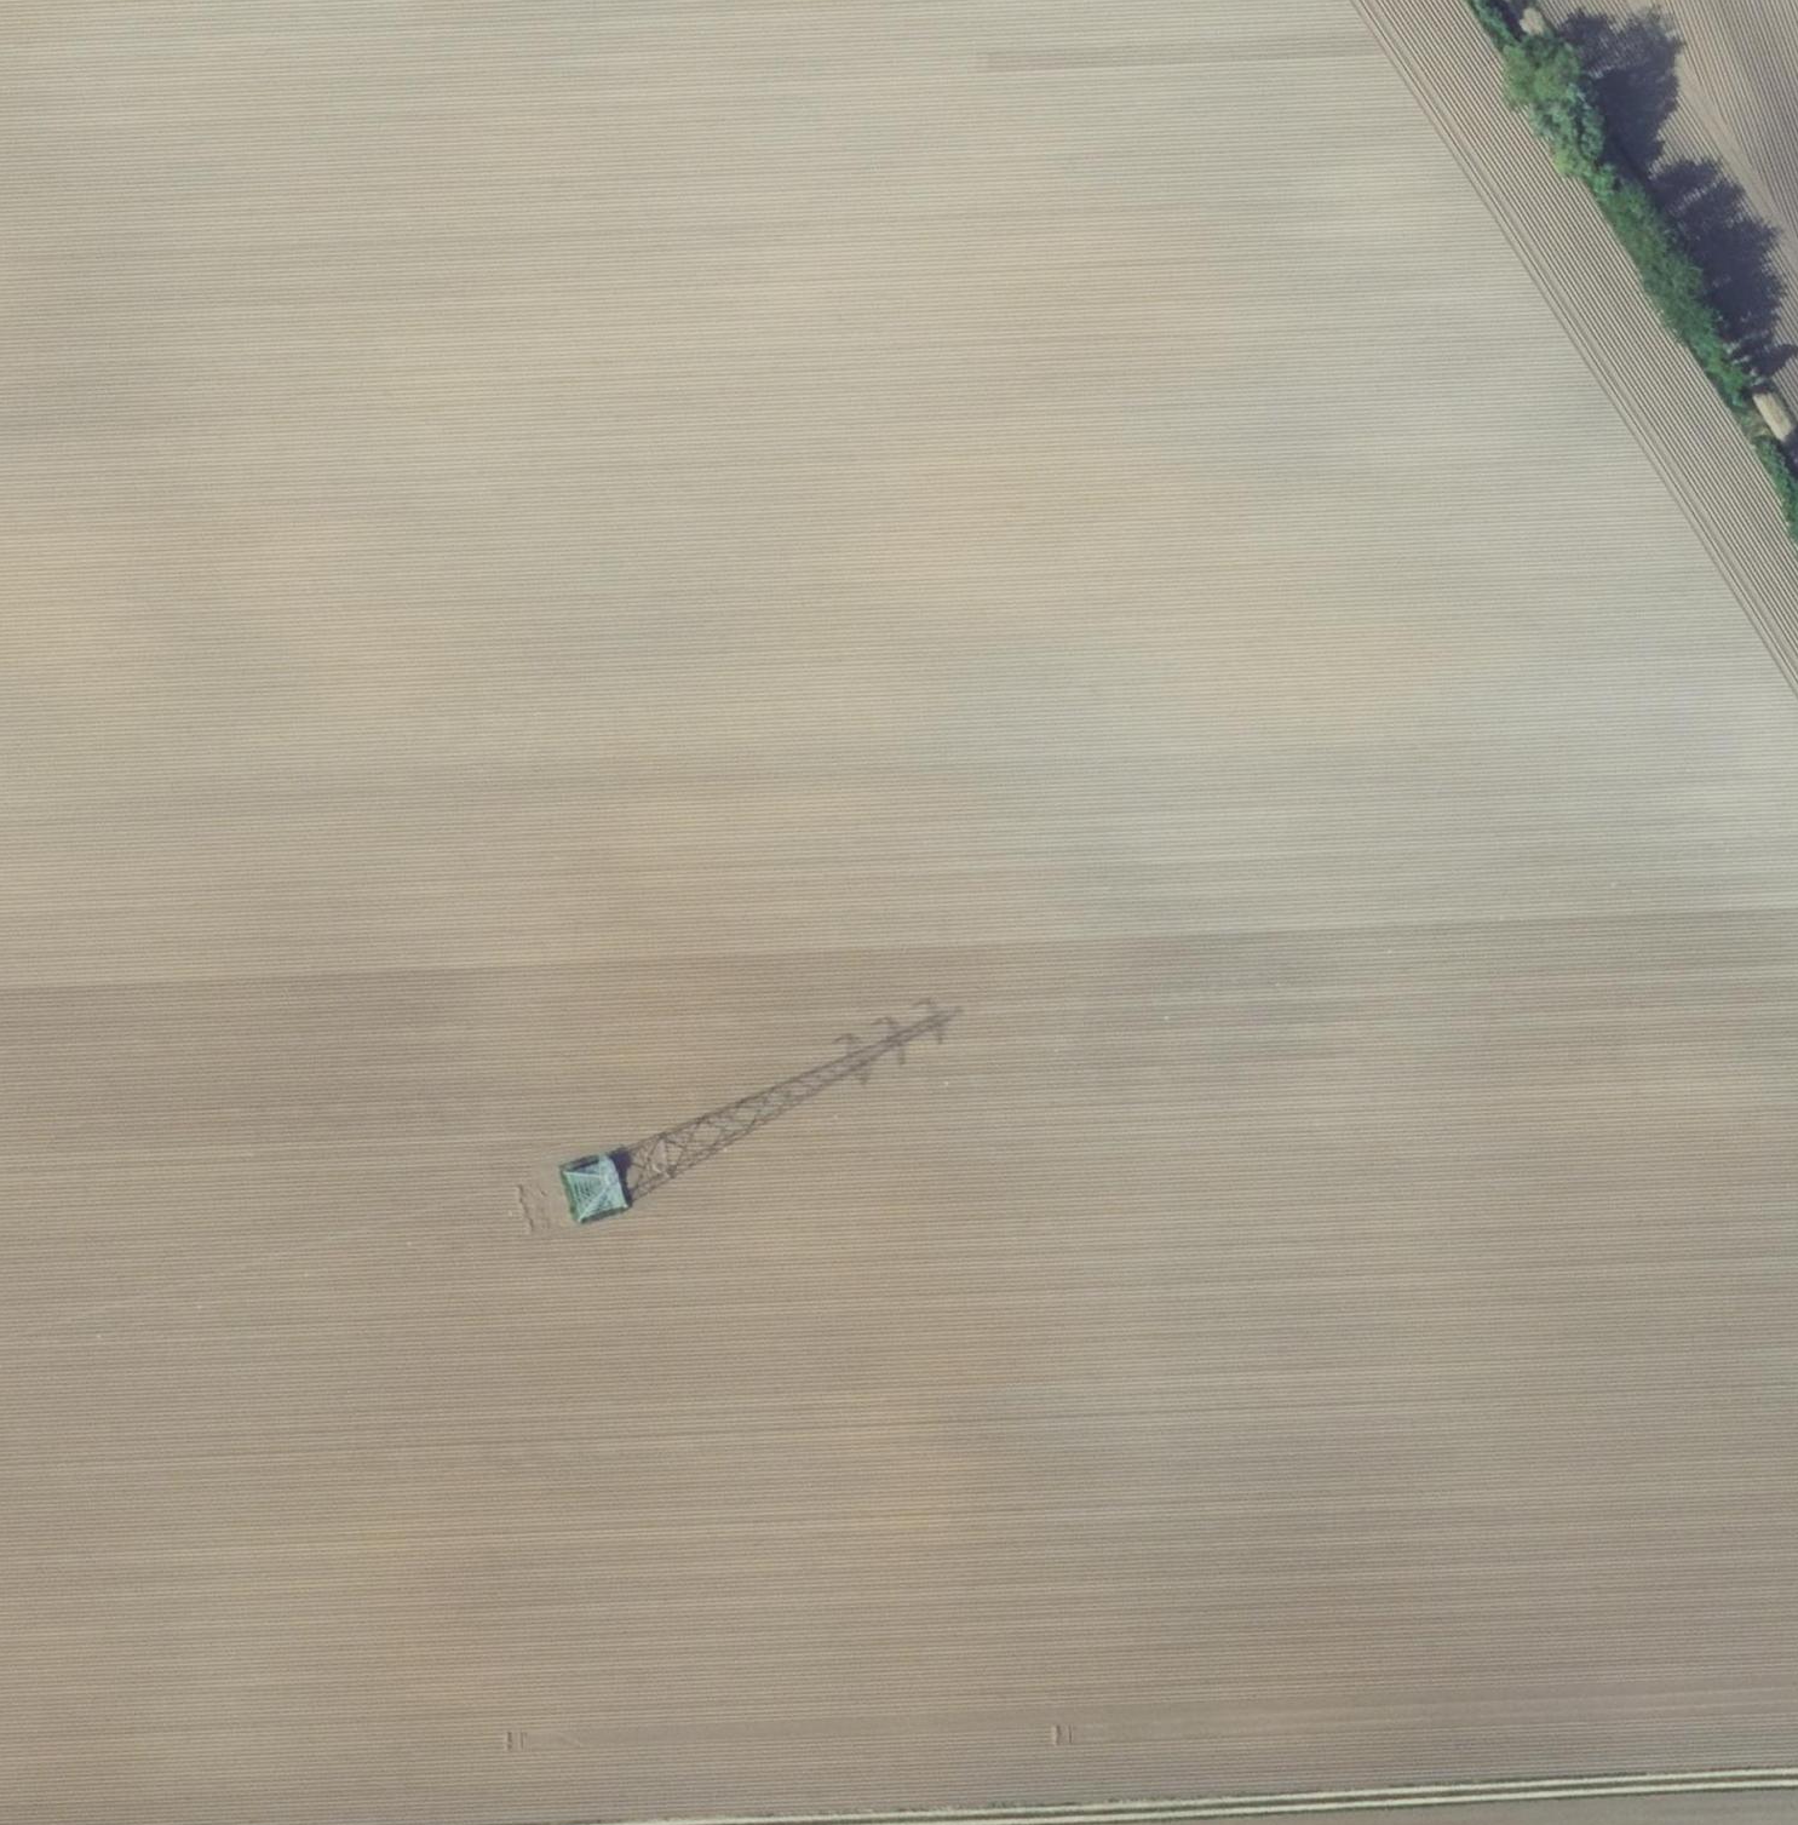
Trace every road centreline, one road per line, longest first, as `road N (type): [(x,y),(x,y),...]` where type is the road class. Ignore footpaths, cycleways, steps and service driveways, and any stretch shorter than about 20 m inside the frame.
road 1 (track): [(812,1824),(1797,1782)]
road 2 (track): [(1495,0),(1797,468)]

